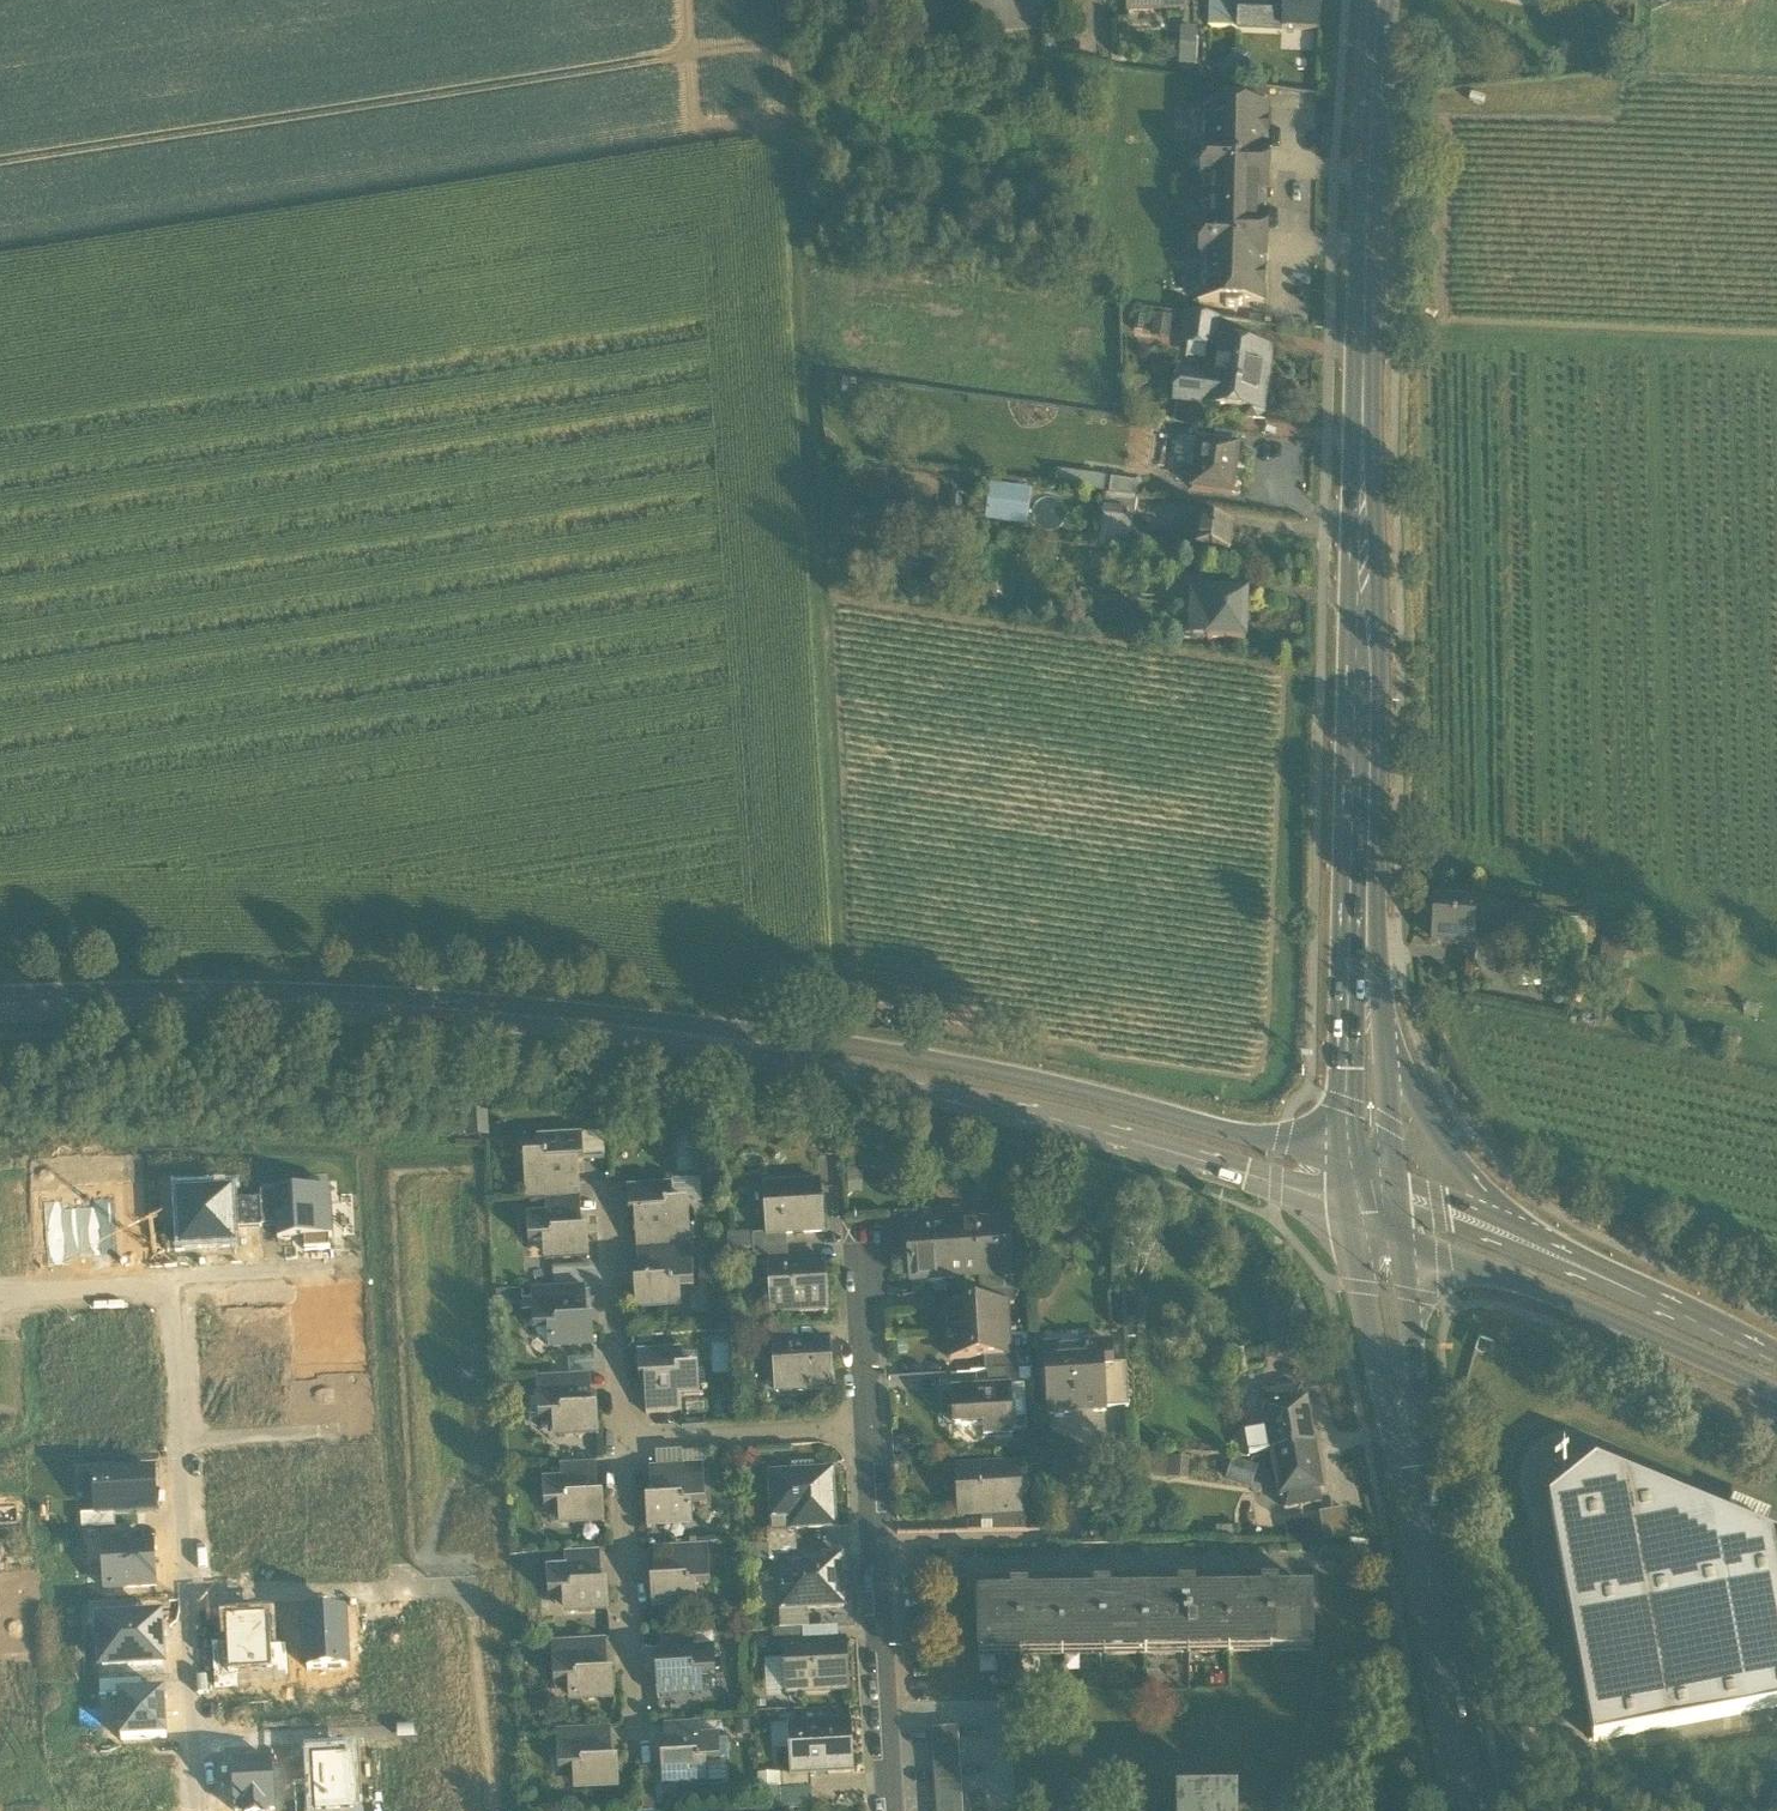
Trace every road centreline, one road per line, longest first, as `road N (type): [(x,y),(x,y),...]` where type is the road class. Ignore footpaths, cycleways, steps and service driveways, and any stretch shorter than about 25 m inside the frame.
road 1 (secondary): [(0,1008),(188,1001),(518,1015),(847,1062),(1029,1101),(1371,1195)]
road 2 (track): [(847,1062),(785,0)]
road 3 (primary): [(1381,0),(1360,549),(1361,976)]
road 4 (residential): [(1470,1810),(1371,1195)]
road 5 (residential): [(0,1299),(177,1291),(196,1602)]
road 6 (residential): [(883,1810),(868,1428)]
road 7 (primary): [(1566,1272),(1443,1144),(1396,1062),(1361,976)]
road 8 (residential): [(622,1439),(634,1723)]
road 9 (residential): [(610,1191),(622,1439)]
road 10 (residential): [(868,1428),(622,1439)]
road 11 (primary): [(1566,1272),(1776,1376)]
road 12 (primary): [(1361,976),(1371,1195)]
road 13 (primary): [(1371,1195),(1566,1272)]
road 14 (residential): [(204,1745),(412,1736)]
road 15 (residential): [(196,1602),(378,1592)]
road 16 (residential): [(868,1428),(859,1259)]
road 17 (residential): [(196,1602),(204,1745)]

